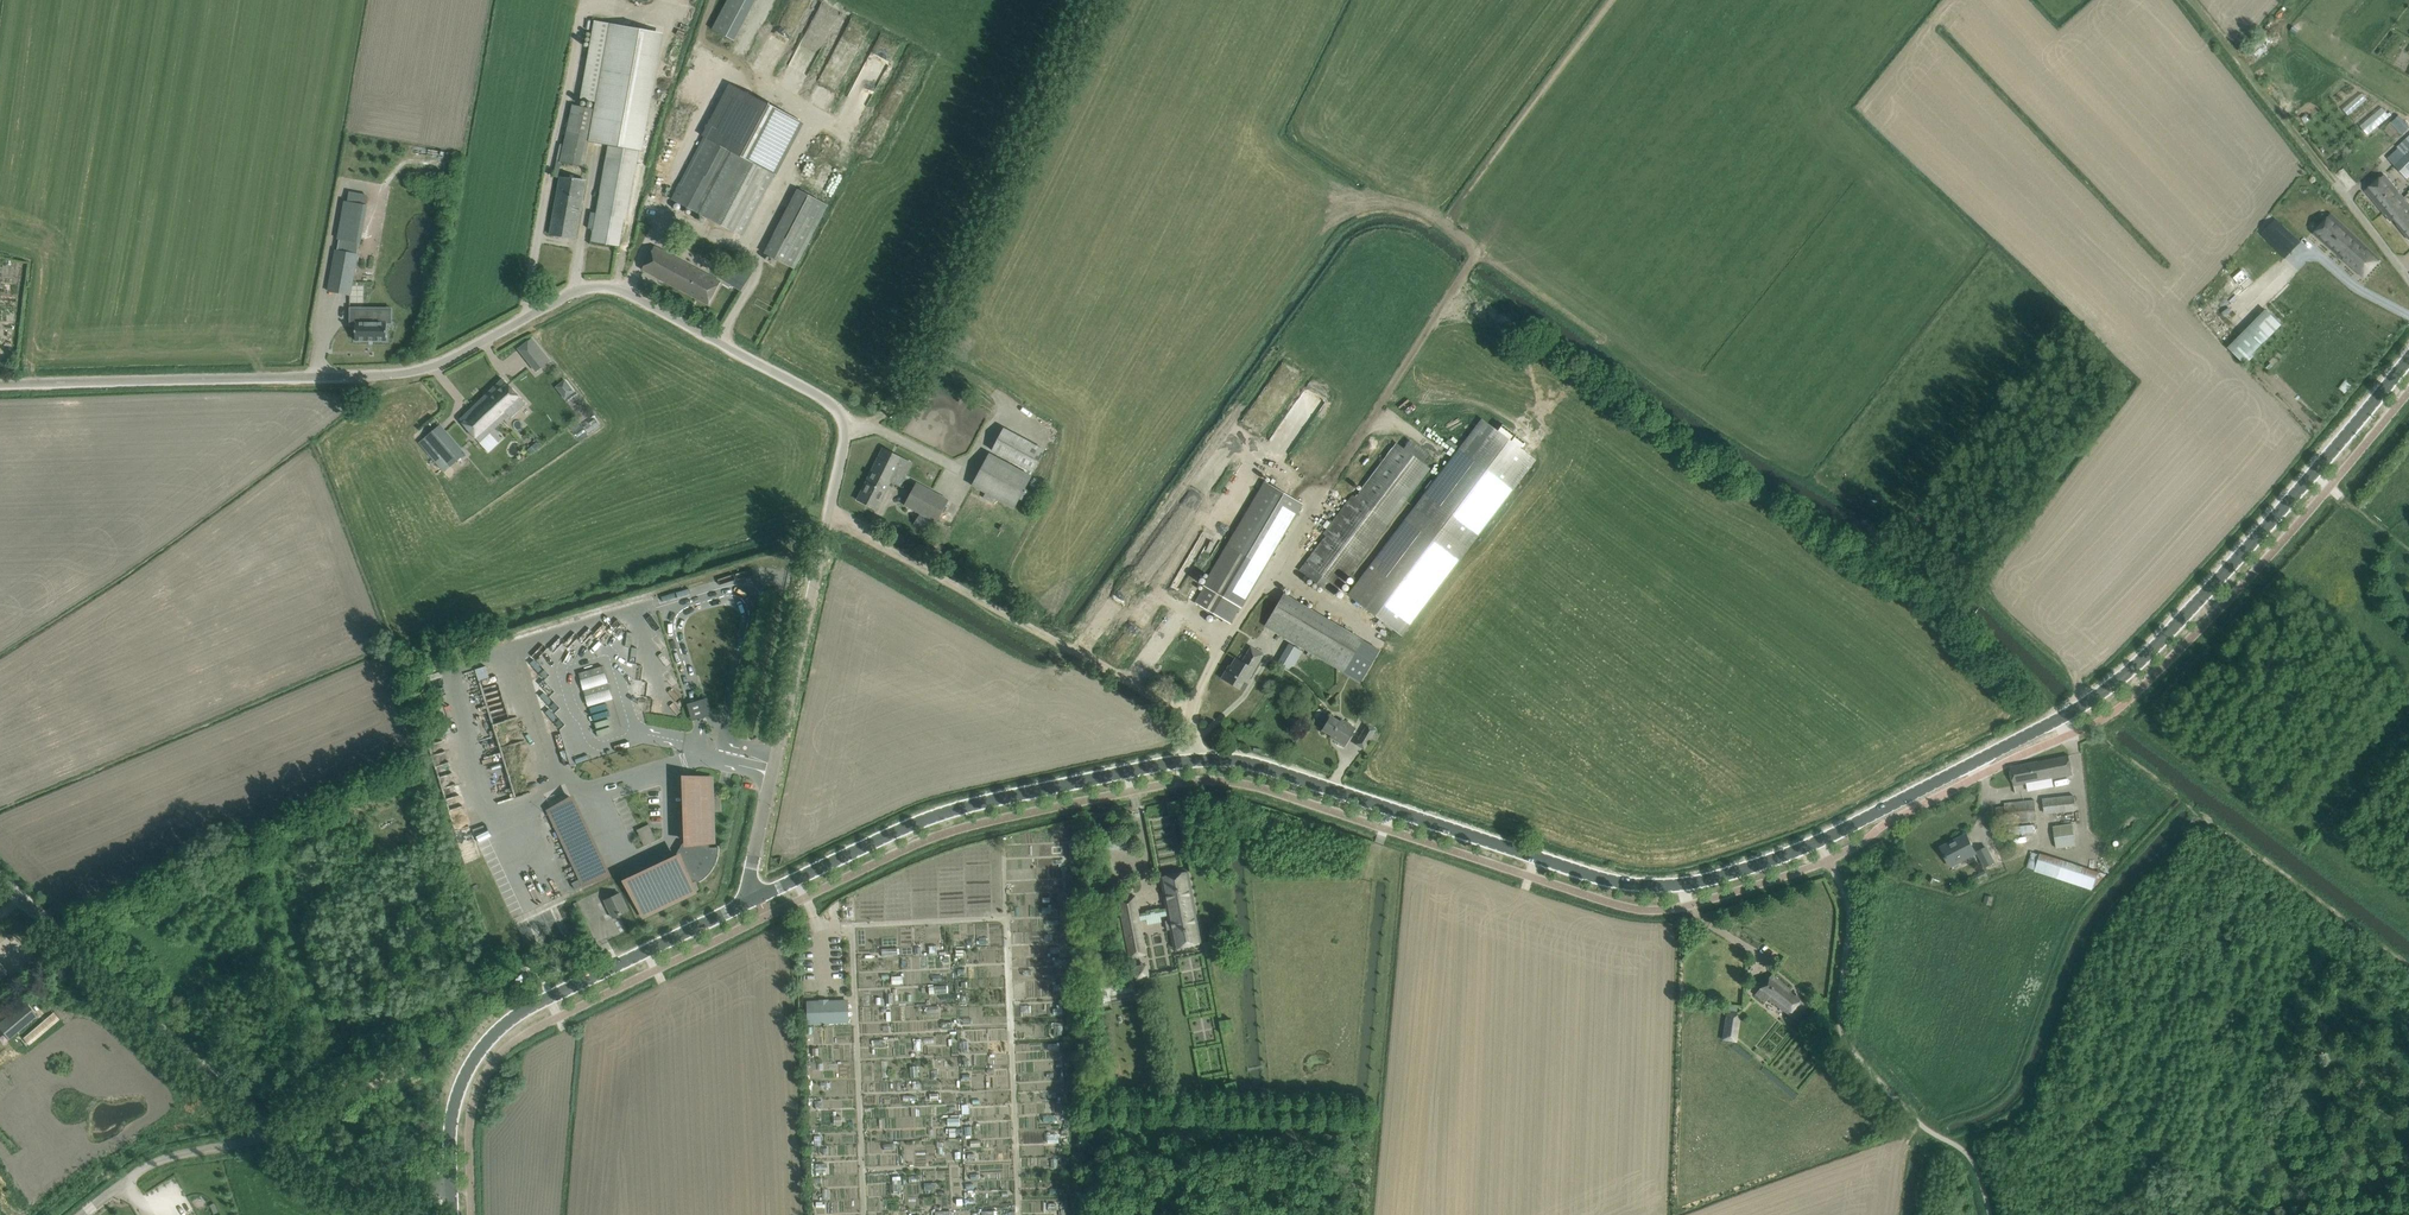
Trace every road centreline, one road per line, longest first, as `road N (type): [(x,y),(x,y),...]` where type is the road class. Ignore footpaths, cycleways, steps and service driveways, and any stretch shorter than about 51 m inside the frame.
road 1 (unclassified): [(742,905),(844,443),(840,416),(826,399),(609,286),(574,291),(416,370),(0,384)]
road 2 (tertiary): [(742,905),(925,820),(1198,761),(1268,768),(1630,883),(1694,882),(1819,844)]
road 3 (tertiary): [(1819,844),(2070,715),(2194,601),(2307,472)]
road 4 (track): [(829,520),(1193,716),(1198,761)]
road 5 (tertiary): [(450,1183),(457,1079),(497,1024),(742,905)]
road 6 (unclassified): [(268,1126),(0,881)]
road 7 (unclassified): [(72,1214),(138,1160),(268,1126)]
road 8 (unclassified): [(450,1183),(349,1176),(268,1126)]
road 9 (unclassified): [(268,1126),(413,1065)]
road 10 (tertiary): [(2307,472),(2408,354)]

